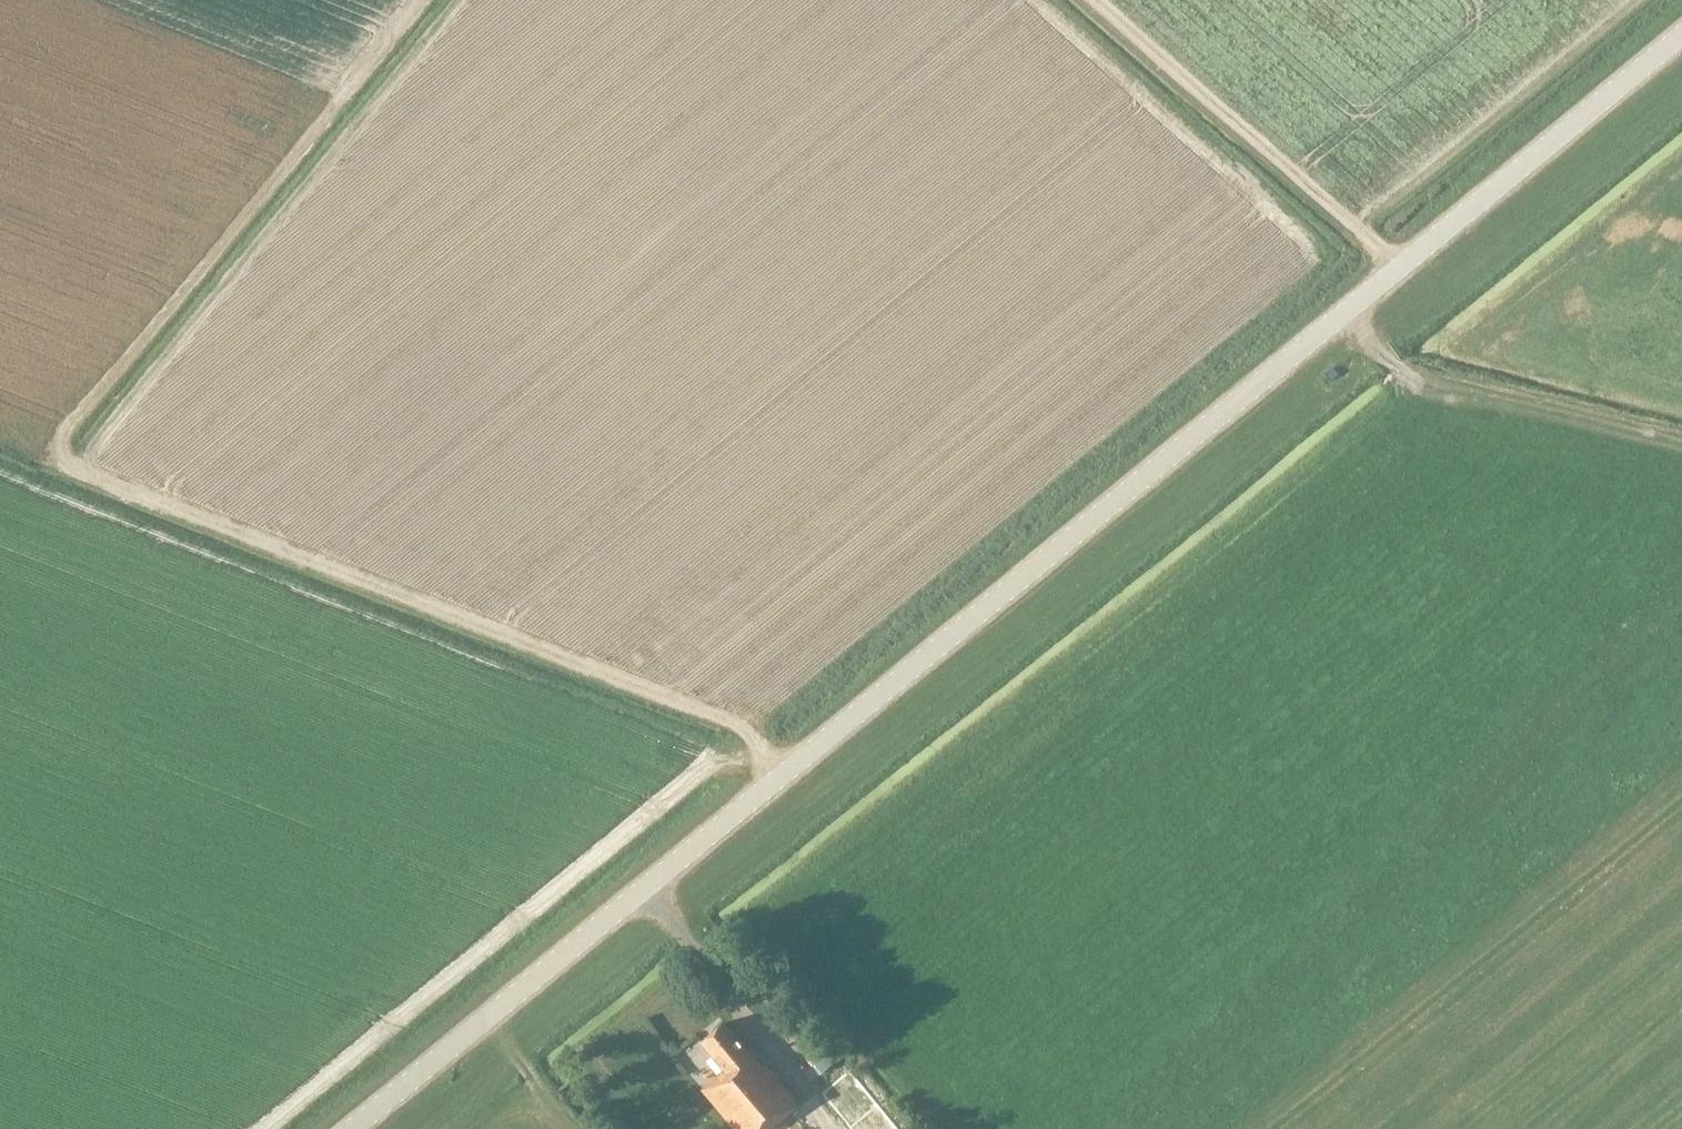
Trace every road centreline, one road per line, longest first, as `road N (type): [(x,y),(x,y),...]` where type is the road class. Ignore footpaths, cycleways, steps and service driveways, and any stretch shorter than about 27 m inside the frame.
road 1 (tertiary): [(352,1128),(1681,36)]

